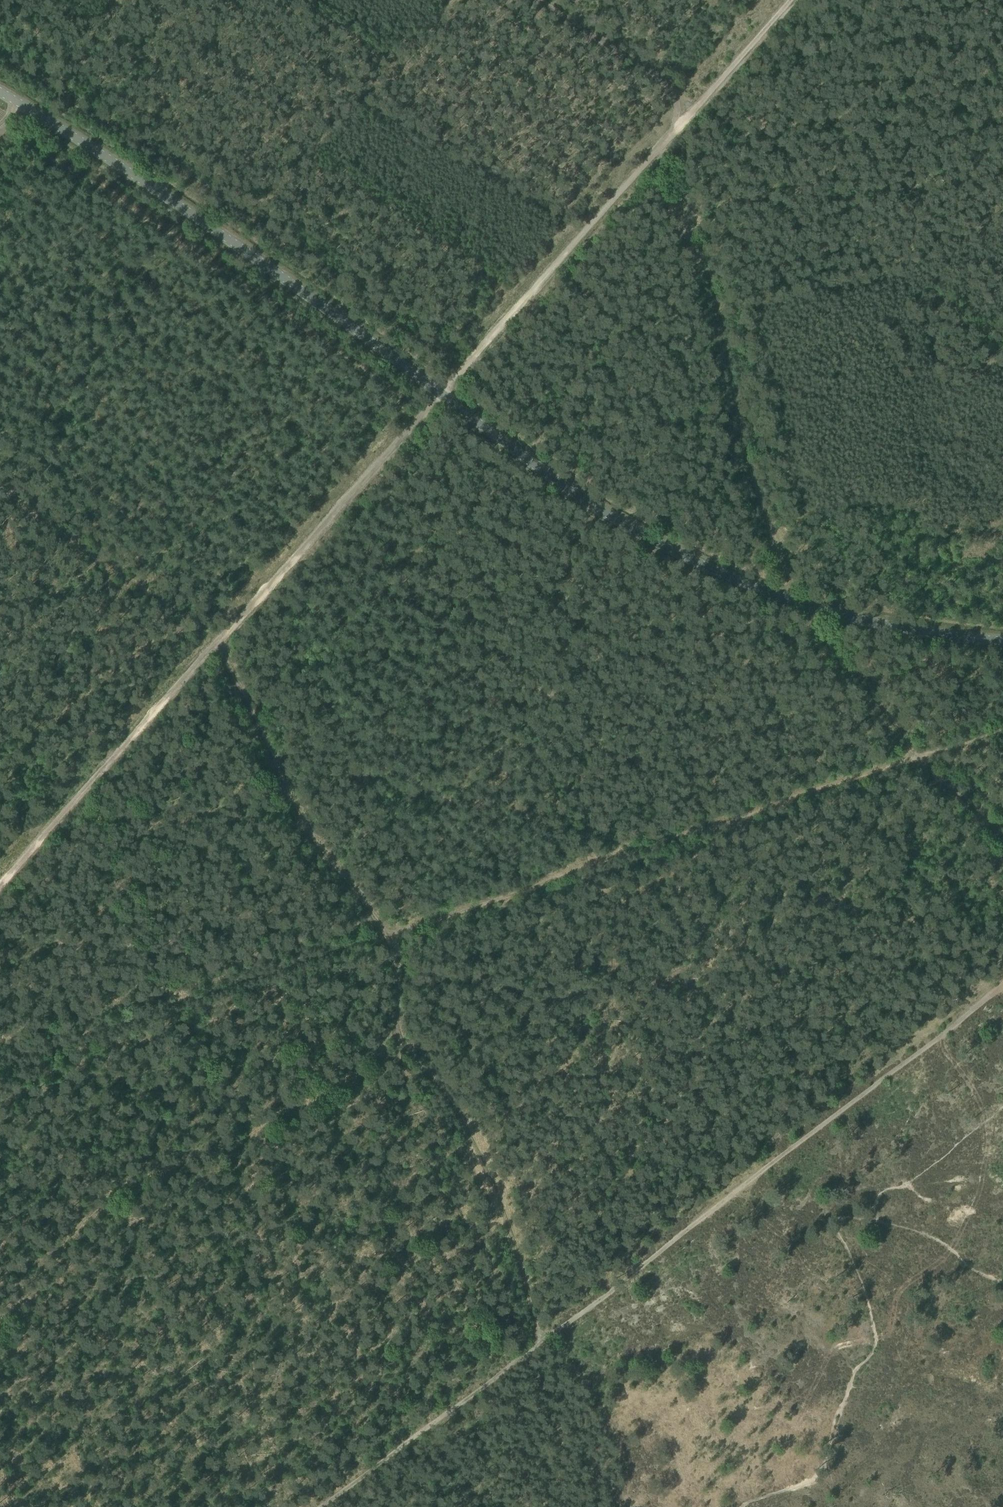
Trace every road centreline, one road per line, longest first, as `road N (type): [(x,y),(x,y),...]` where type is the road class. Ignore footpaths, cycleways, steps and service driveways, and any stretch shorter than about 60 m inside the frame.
road 1 (unclassified): [(1002,640),(846,616),(703,563),(639,528),(541,467),(199,216),(0,91)]
road 2 (track): [(442,388),(242,613),(224,649),(303,817),(386,936)]
road 3 (track): [(537,1342),(1002,985)]
road 4 (track): [(917,758),(386,936)]
road 5 (track): [(442,388),(787,0)]
road 6 (track): [(233,628),(0,888)]
road 7 (track): [(537,1342),(505,1217),(474,1141),(397,1032)]
road 8 (track): [(321,1506),(537,1342)]
road 9 (track): [(917,758),(798,601)]
road 10 (track): [(691,107),(682,92),(539,0)]
road 11 (track): [(1002,842),(917,758)]

